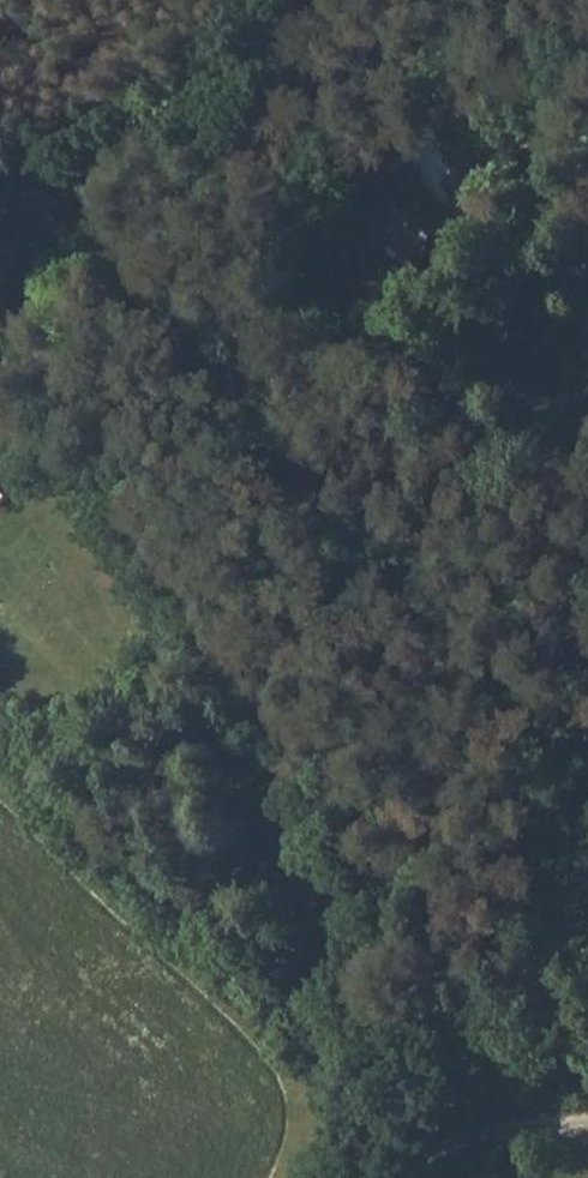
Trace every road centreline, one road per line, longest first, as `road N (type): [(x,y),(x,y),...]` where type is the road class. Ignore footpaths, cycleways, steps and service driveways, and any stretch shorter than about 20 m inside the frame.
road 1 (residential): [(357,0),(167,124),(0,205)]
road 2 (track): [(412,1177),(461,1141),(587,1127)]

